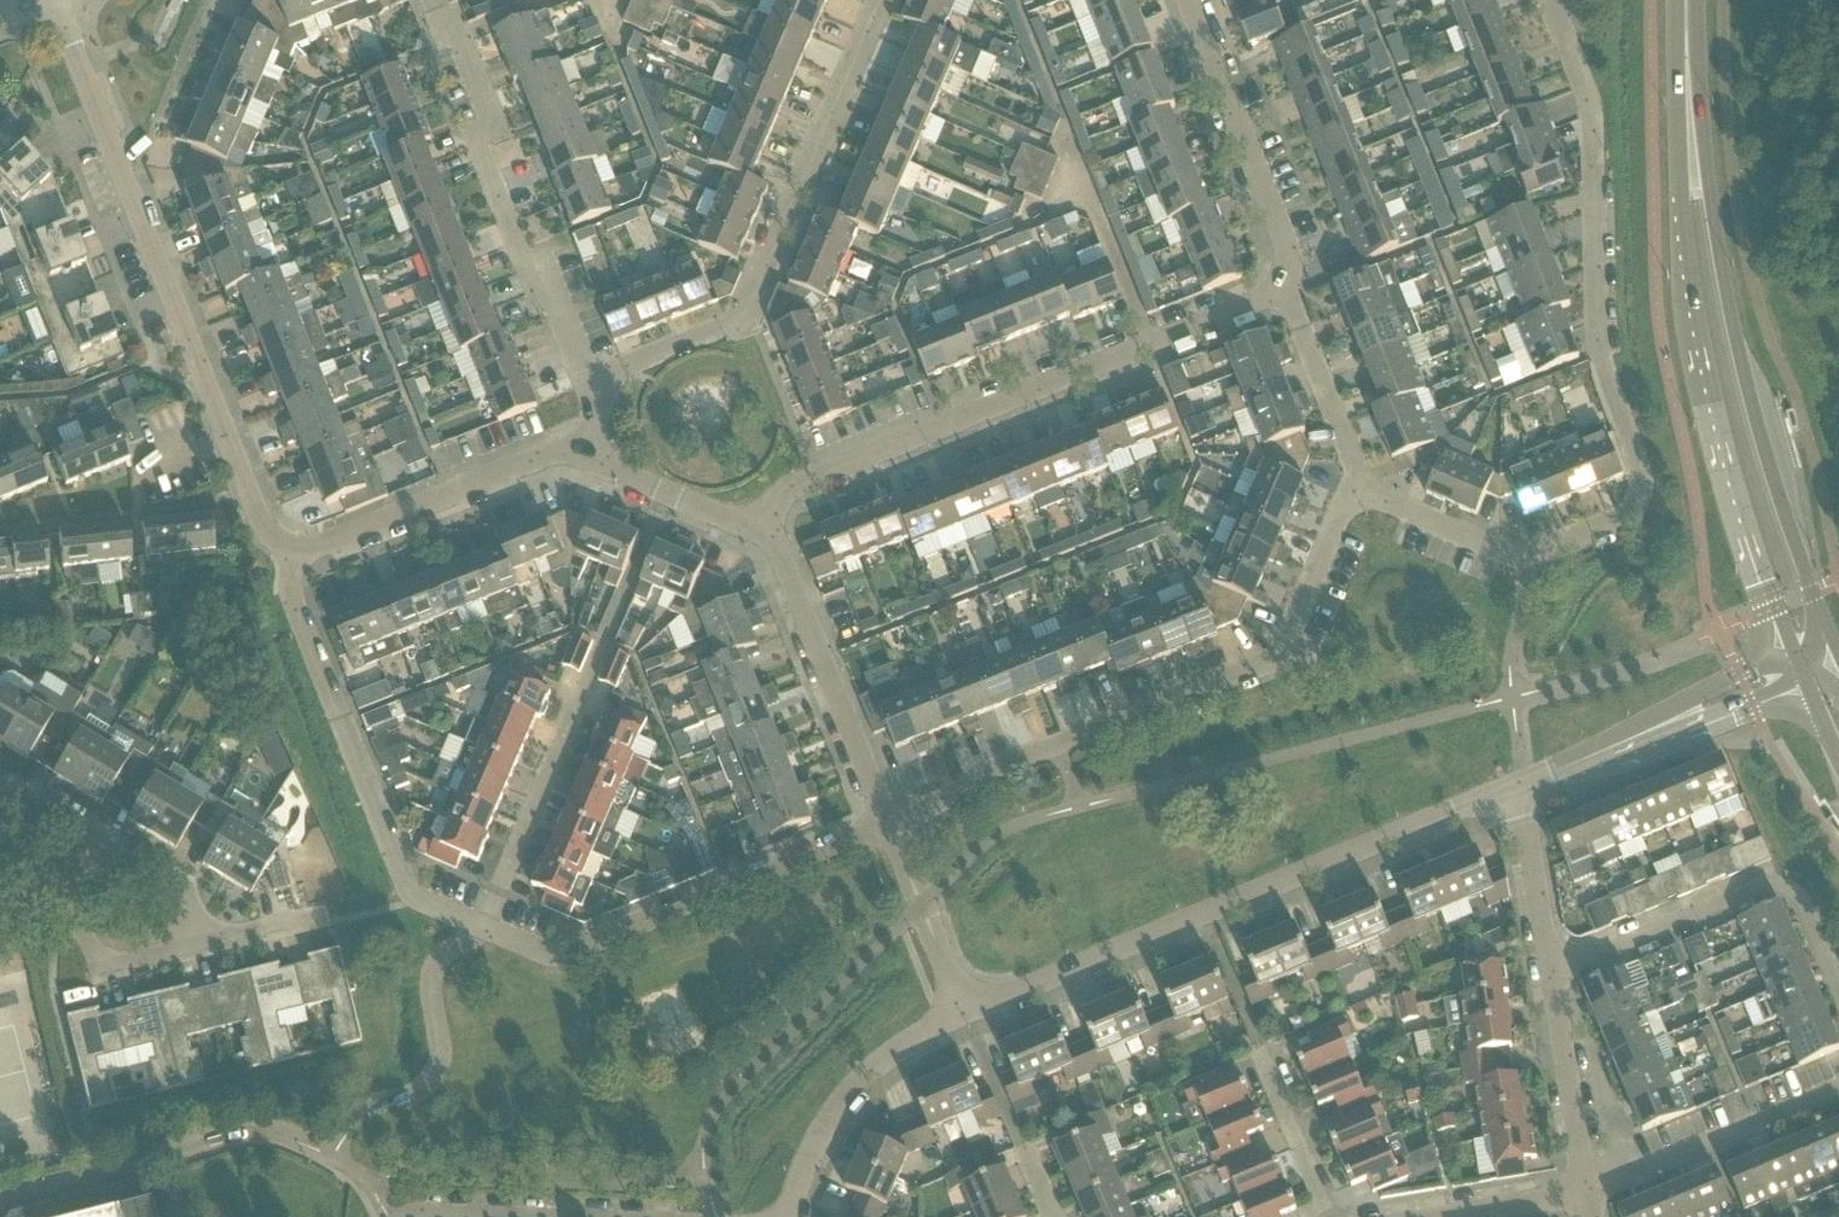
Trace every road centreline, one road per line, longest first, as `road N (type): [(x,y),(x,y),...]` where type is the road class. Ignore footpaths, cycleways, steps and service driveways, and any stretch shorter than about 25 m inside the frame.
road 1 (residential): [(1554,0),(1601,128),(1600,363),(1643,495),(1631,513),(1527,558),(1483,552),(1365,499)]
road 2 (secondary): [(1838,658),(1767,461),(1734,333),(1684,19)]
road 3 (secondary): [(1684,19),(1675,112),(1689,286),(1726,453),(1795,661)]
road 4 (unclassified): [(886,821),(1263,660),(1285,638),(1341,512),(1365,499)]
road 5 (residential): [(56,0),(247,486),(266,526),(294,544)]
road 6 (residential): [(1521,787),(964,1008)]
road 7 (residential): [(762,536),(781,496),(813,479),(1264,303),(1283,285)]
road 8 (residential): [(588,382),(734,327),(874,0)]
road 9 (unclassified): [(481,932),(415,904),(396,872),(289,606),(294,544)]
road 10 (unclassified): [(481,932),(551,961),(886,821)]
road 11 (residential): [(588,382),(564,321),(530,282),(483,153),(493,121),(466,45),(437,27),(426,0)]
road 12 (residential): [(1838,989),(1801,900),(1784,889),(1762,889),(1549,971)]
road 13 (residential): [(762,536),(787,561),(886,821)]
road 14 (residential): [(294,544),(326,545),(559,452),(585,453)]
road 15 (residential): [(1283,285),(1285,255),(1185,0)]
road 16 (unclassified): [(481,932),(596,653)]
road 17 (residential): [(964,1008),(899,1047),(838,1102),(800,1172),(789,1216)]
road 18 (residential): [(1585,1196),(1838,1089)]
road 19 (unclassified): [(204,943),(182,894),(26,797),(0,790)]
road 20 (residential): [(1576,762),(1640,751),(1806,689)]
road 21 (residential): [(1795,661),(1576,762)]
road 22 (unclassified): [(204,943),(107,965),(77,925),(0,891)]
road 23 (unclassified): [(1365,499),(1283,285)]
road 24 (residential): [(1585,1196),(1549,971)]
road 25 (residential): [(886,821),(964,1008)]
road 26 (residential): [(585,453),(762,536)]
road 27 (residential): [(1549,971),(1521,787)]
road 28 (residential): [(1322,1216),(1265,1059)]
road 29 (residential): [(1463,1216),(1585,1196)]

